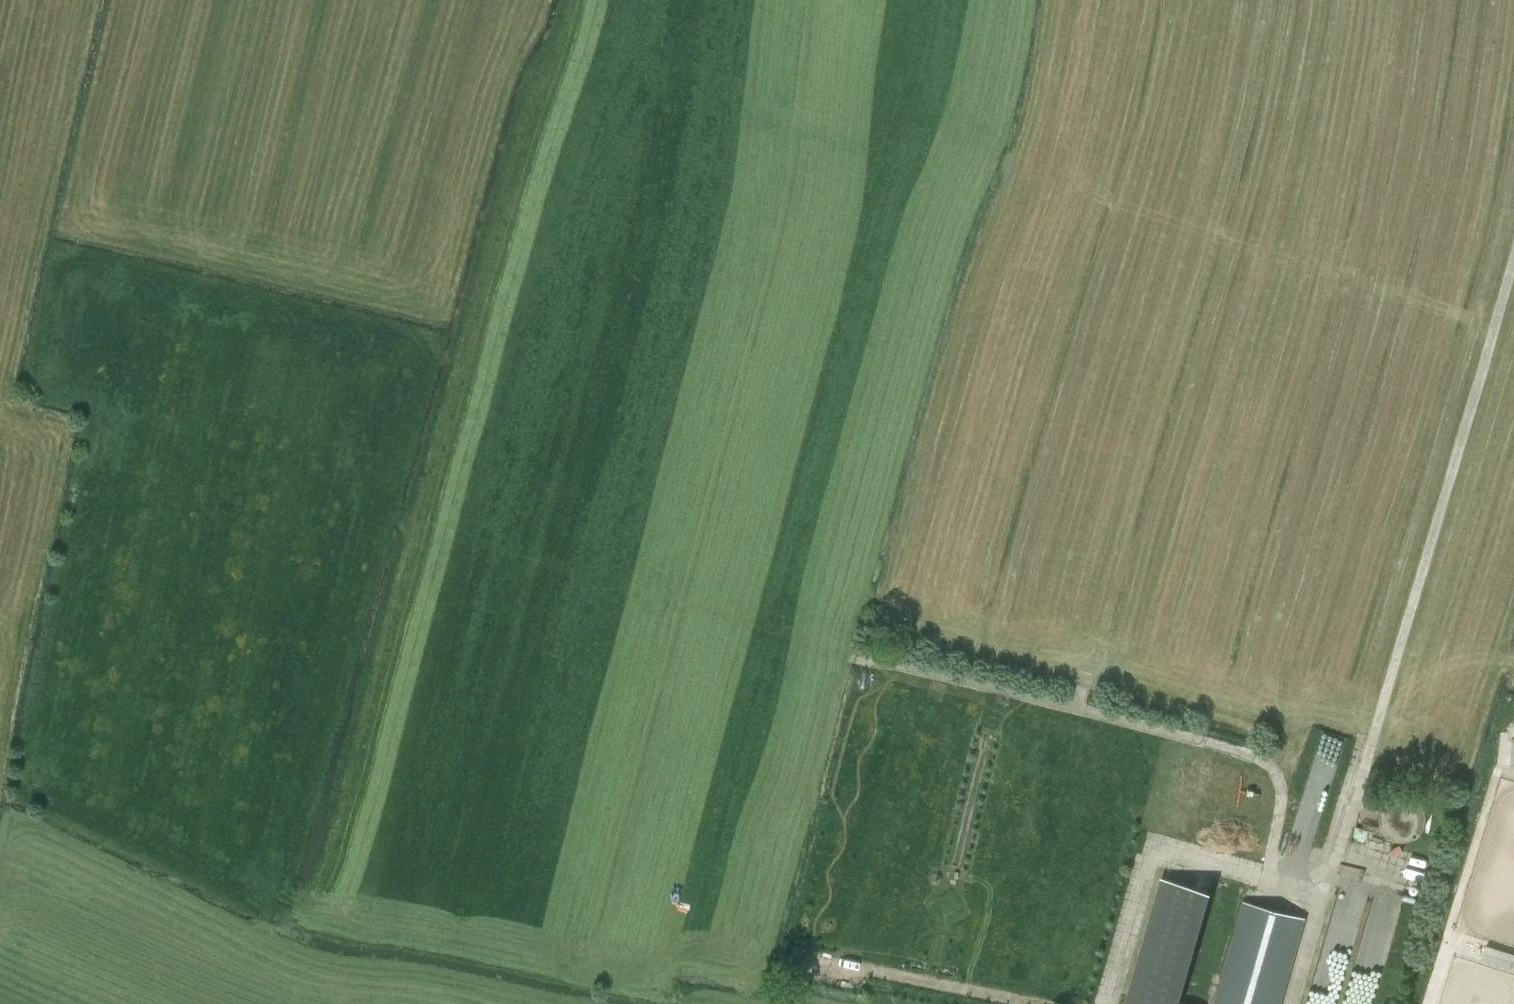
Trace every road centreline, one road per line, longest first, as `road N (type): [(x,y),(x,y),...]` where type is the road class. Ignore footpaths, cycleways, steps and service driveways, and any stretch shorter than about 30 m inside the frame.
road 1 (track): [(1513,264),(1291,1003)]

